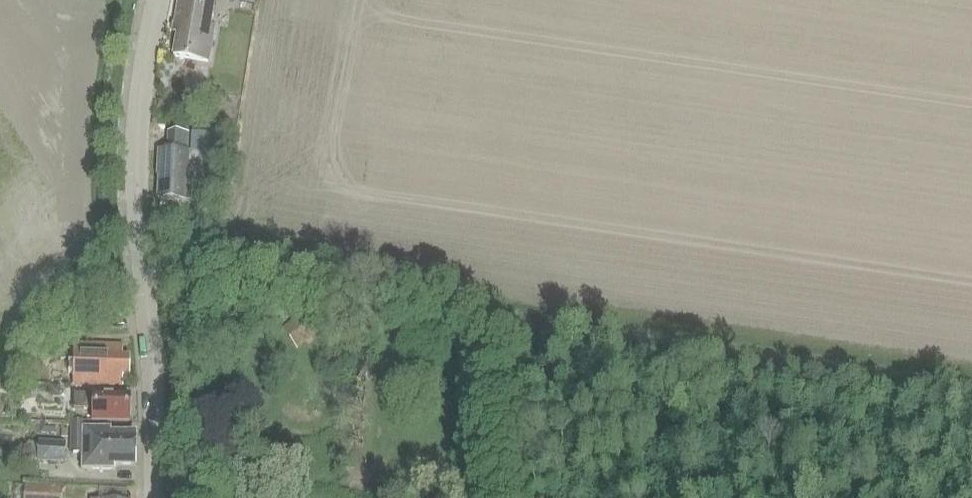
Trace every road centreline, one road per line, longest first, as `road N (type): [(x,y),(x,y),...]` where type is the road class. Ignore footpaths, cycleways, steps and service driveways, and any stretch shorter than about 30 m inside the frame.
road 1 (tertiary): [(153,497),(156,421),(137,154),(160,0)]

